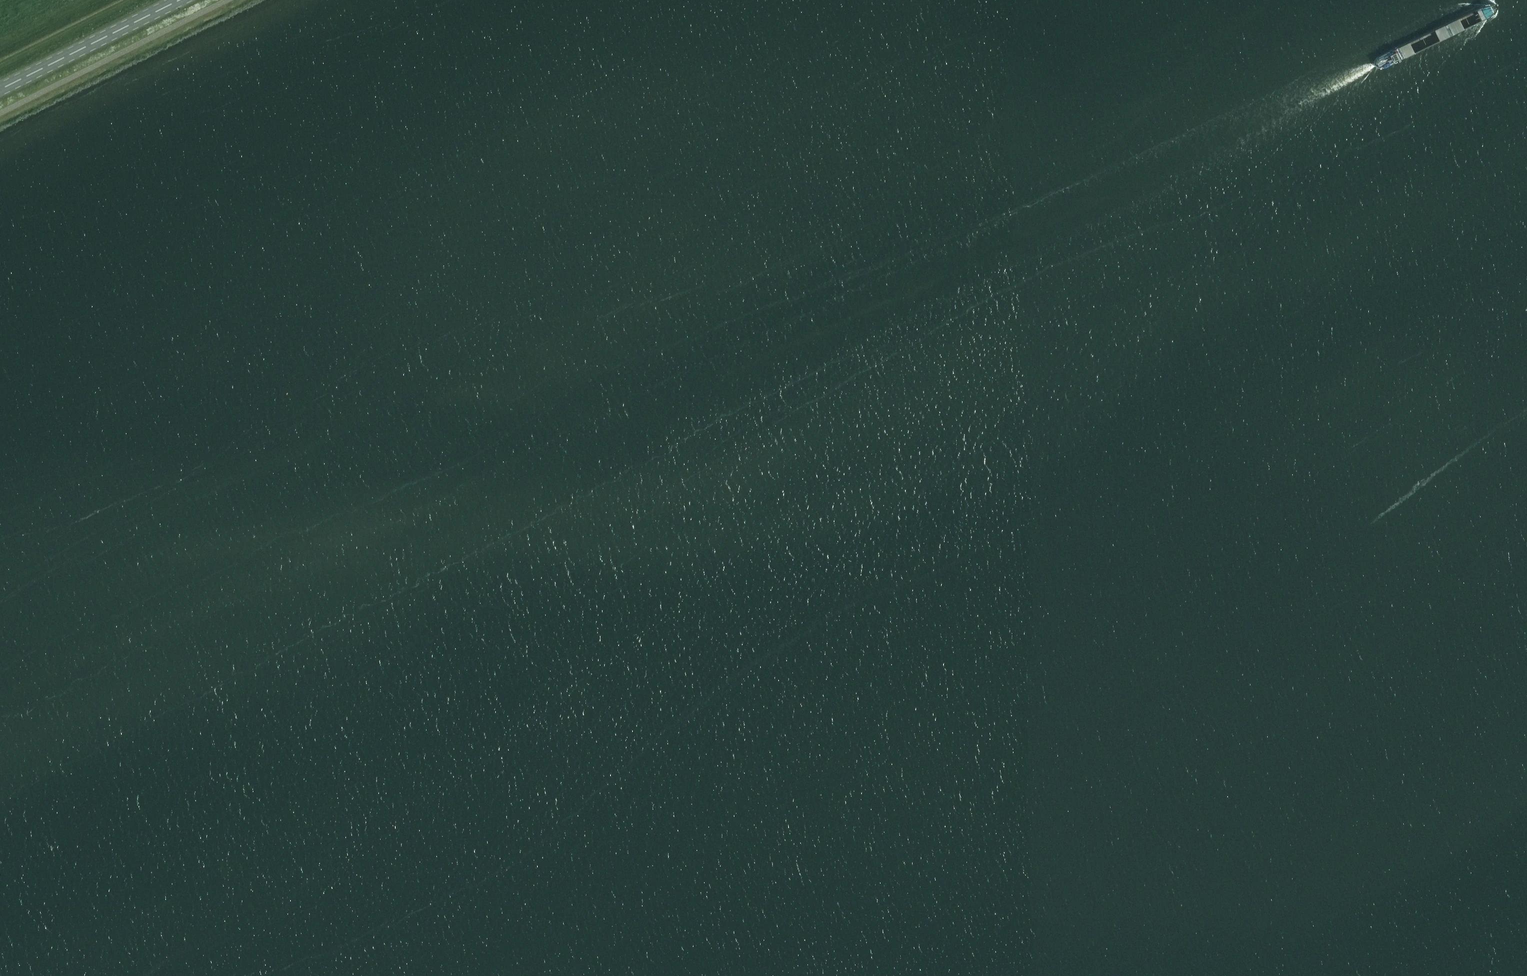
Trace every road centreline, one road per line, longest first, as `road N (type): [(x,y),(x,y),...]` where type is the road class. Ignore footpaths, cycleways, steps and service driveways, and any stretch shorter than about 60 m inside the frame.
road 1 (primary): [(0,85),(172,0)]

